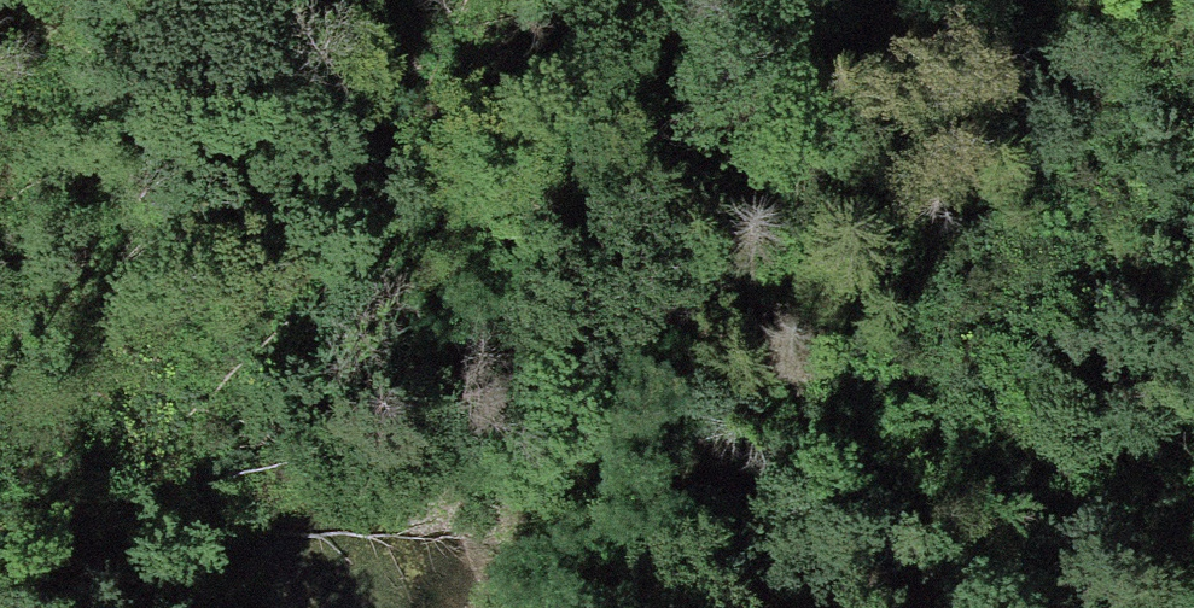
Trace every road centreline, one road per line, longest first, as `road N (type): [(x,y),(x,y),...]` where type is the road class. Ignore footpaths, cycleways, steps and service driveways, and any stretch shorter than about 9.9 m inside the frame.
road 1 (track): [(466,171),(844,607)]
road 2 (track): [(0,7),(466,171)]
road 3 (track): [(466,171),(747,155),(857,0)]

